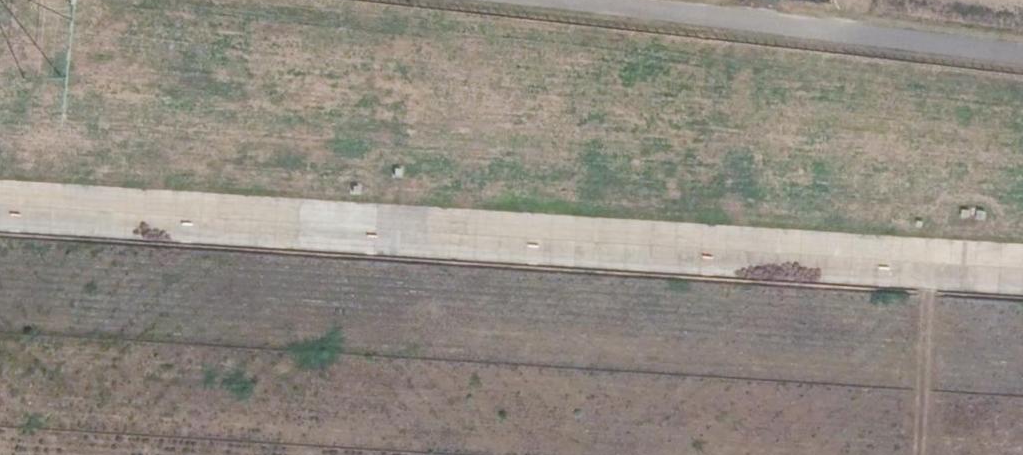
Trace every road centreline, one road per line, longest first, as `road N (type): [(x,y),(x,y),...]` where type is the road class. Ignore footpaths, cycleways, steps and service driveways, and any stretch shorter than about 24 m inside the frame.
road 1 (track): [(577,0),(1022,53)]

